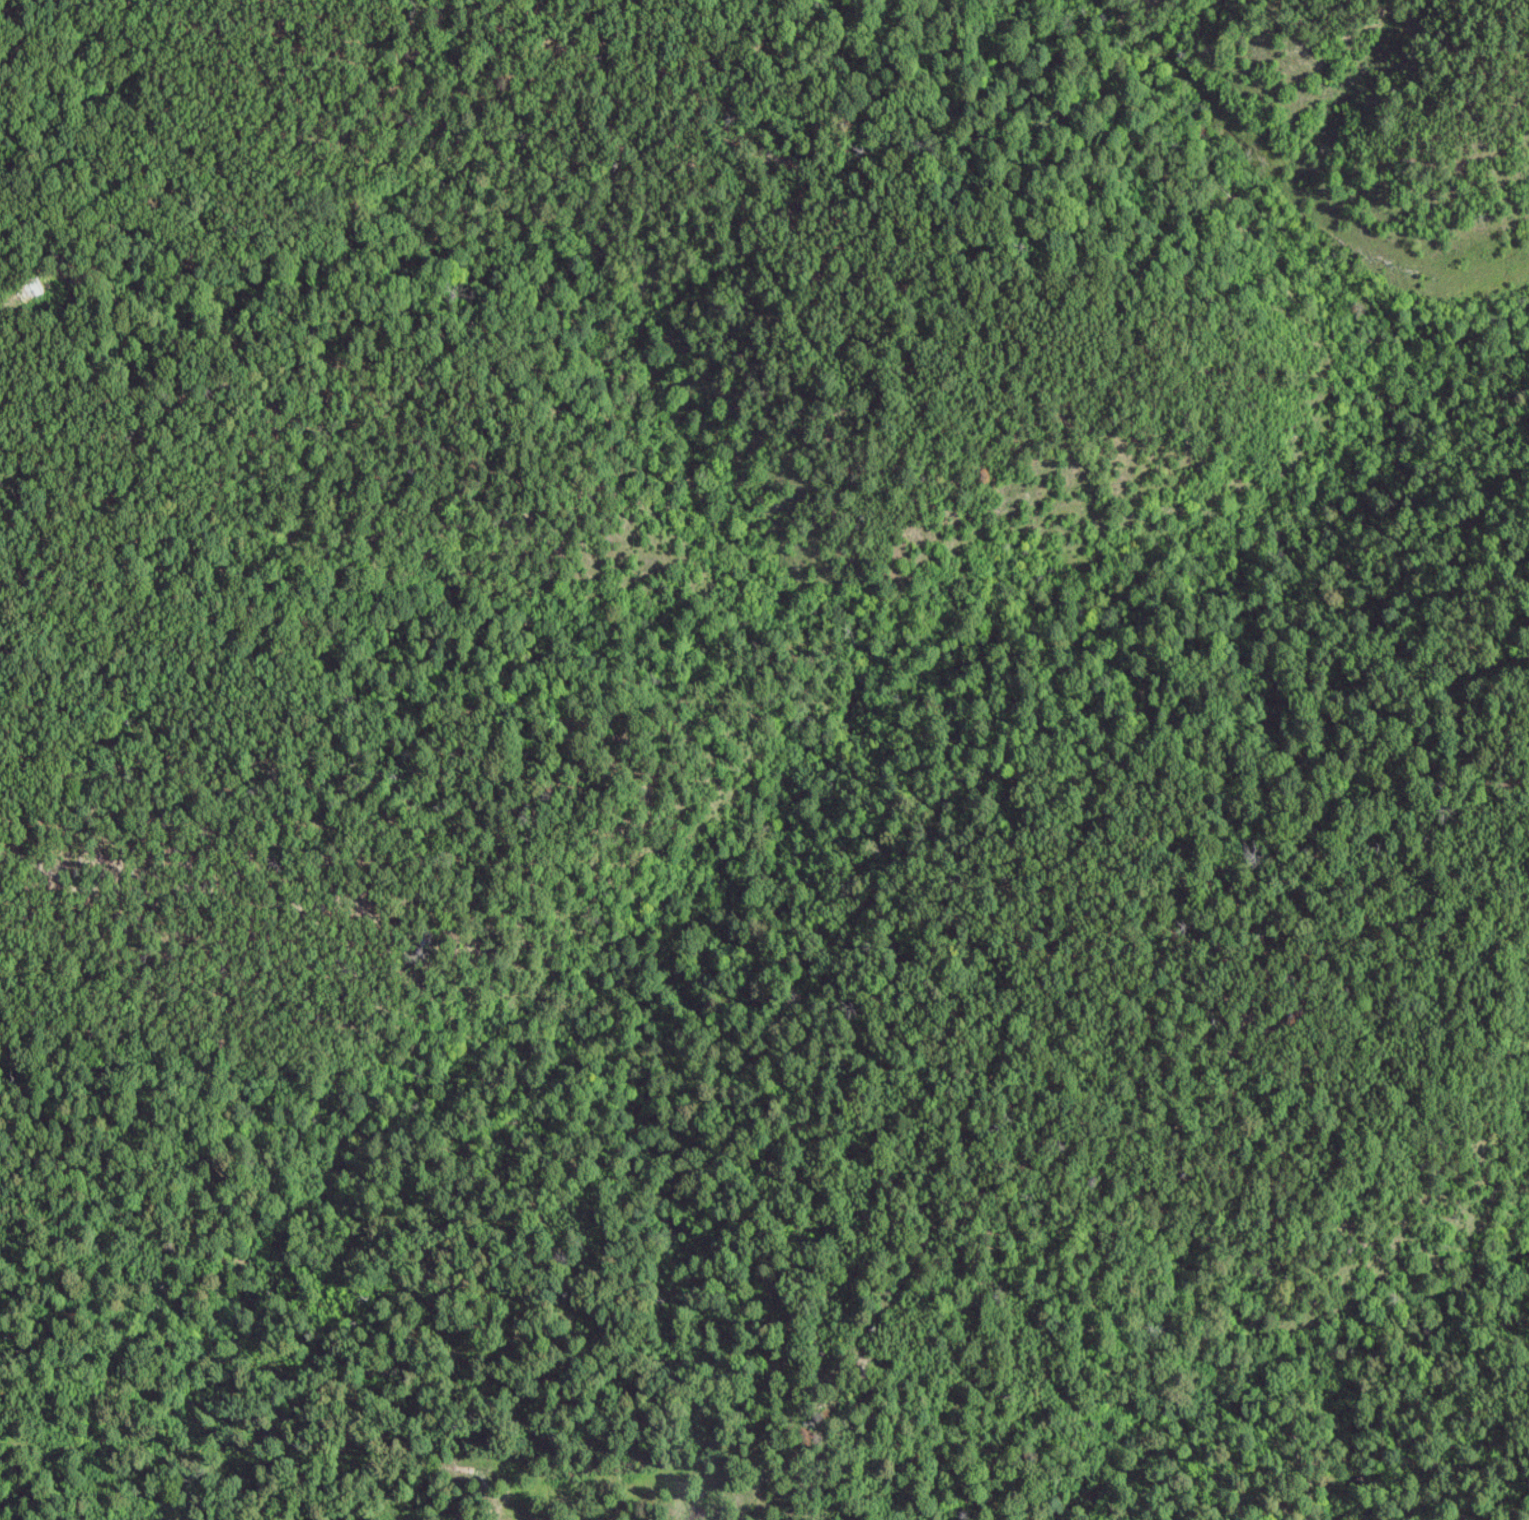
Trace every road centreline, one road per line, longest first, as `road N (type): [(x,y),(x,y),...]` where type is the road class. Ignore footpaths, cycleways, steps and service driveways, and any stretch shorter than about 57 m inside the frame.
road 1 (residential): [(0,568),(977,567)]

